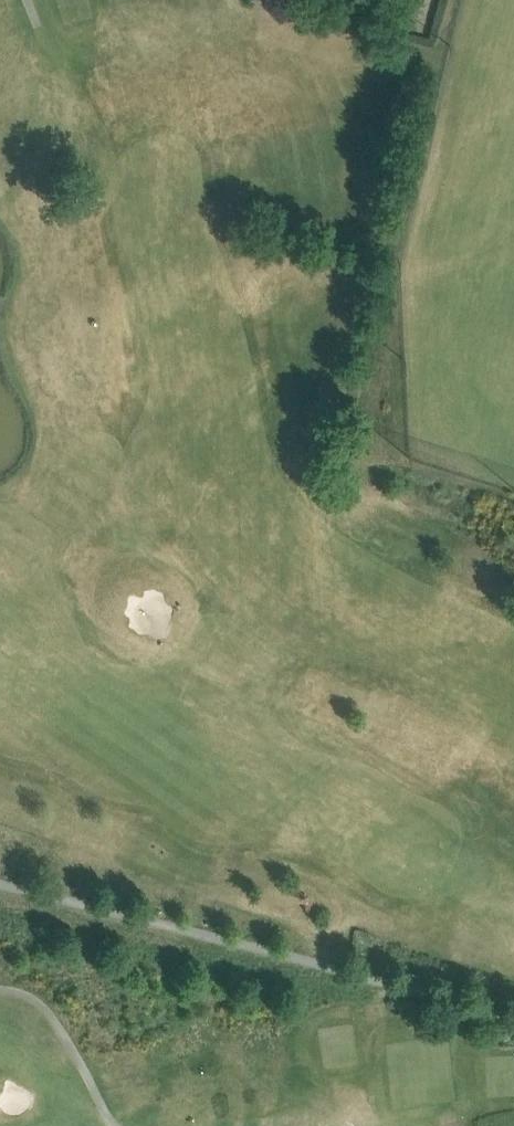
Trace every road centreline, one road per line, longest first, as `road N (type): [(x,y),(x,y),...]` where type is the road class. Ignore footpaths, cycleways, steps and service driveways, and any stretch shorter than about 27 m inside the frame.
road 1 (track): [(513,1018),(0,883)]
road 2 (track): [(0,989),(45,1008),(116,1125)]

